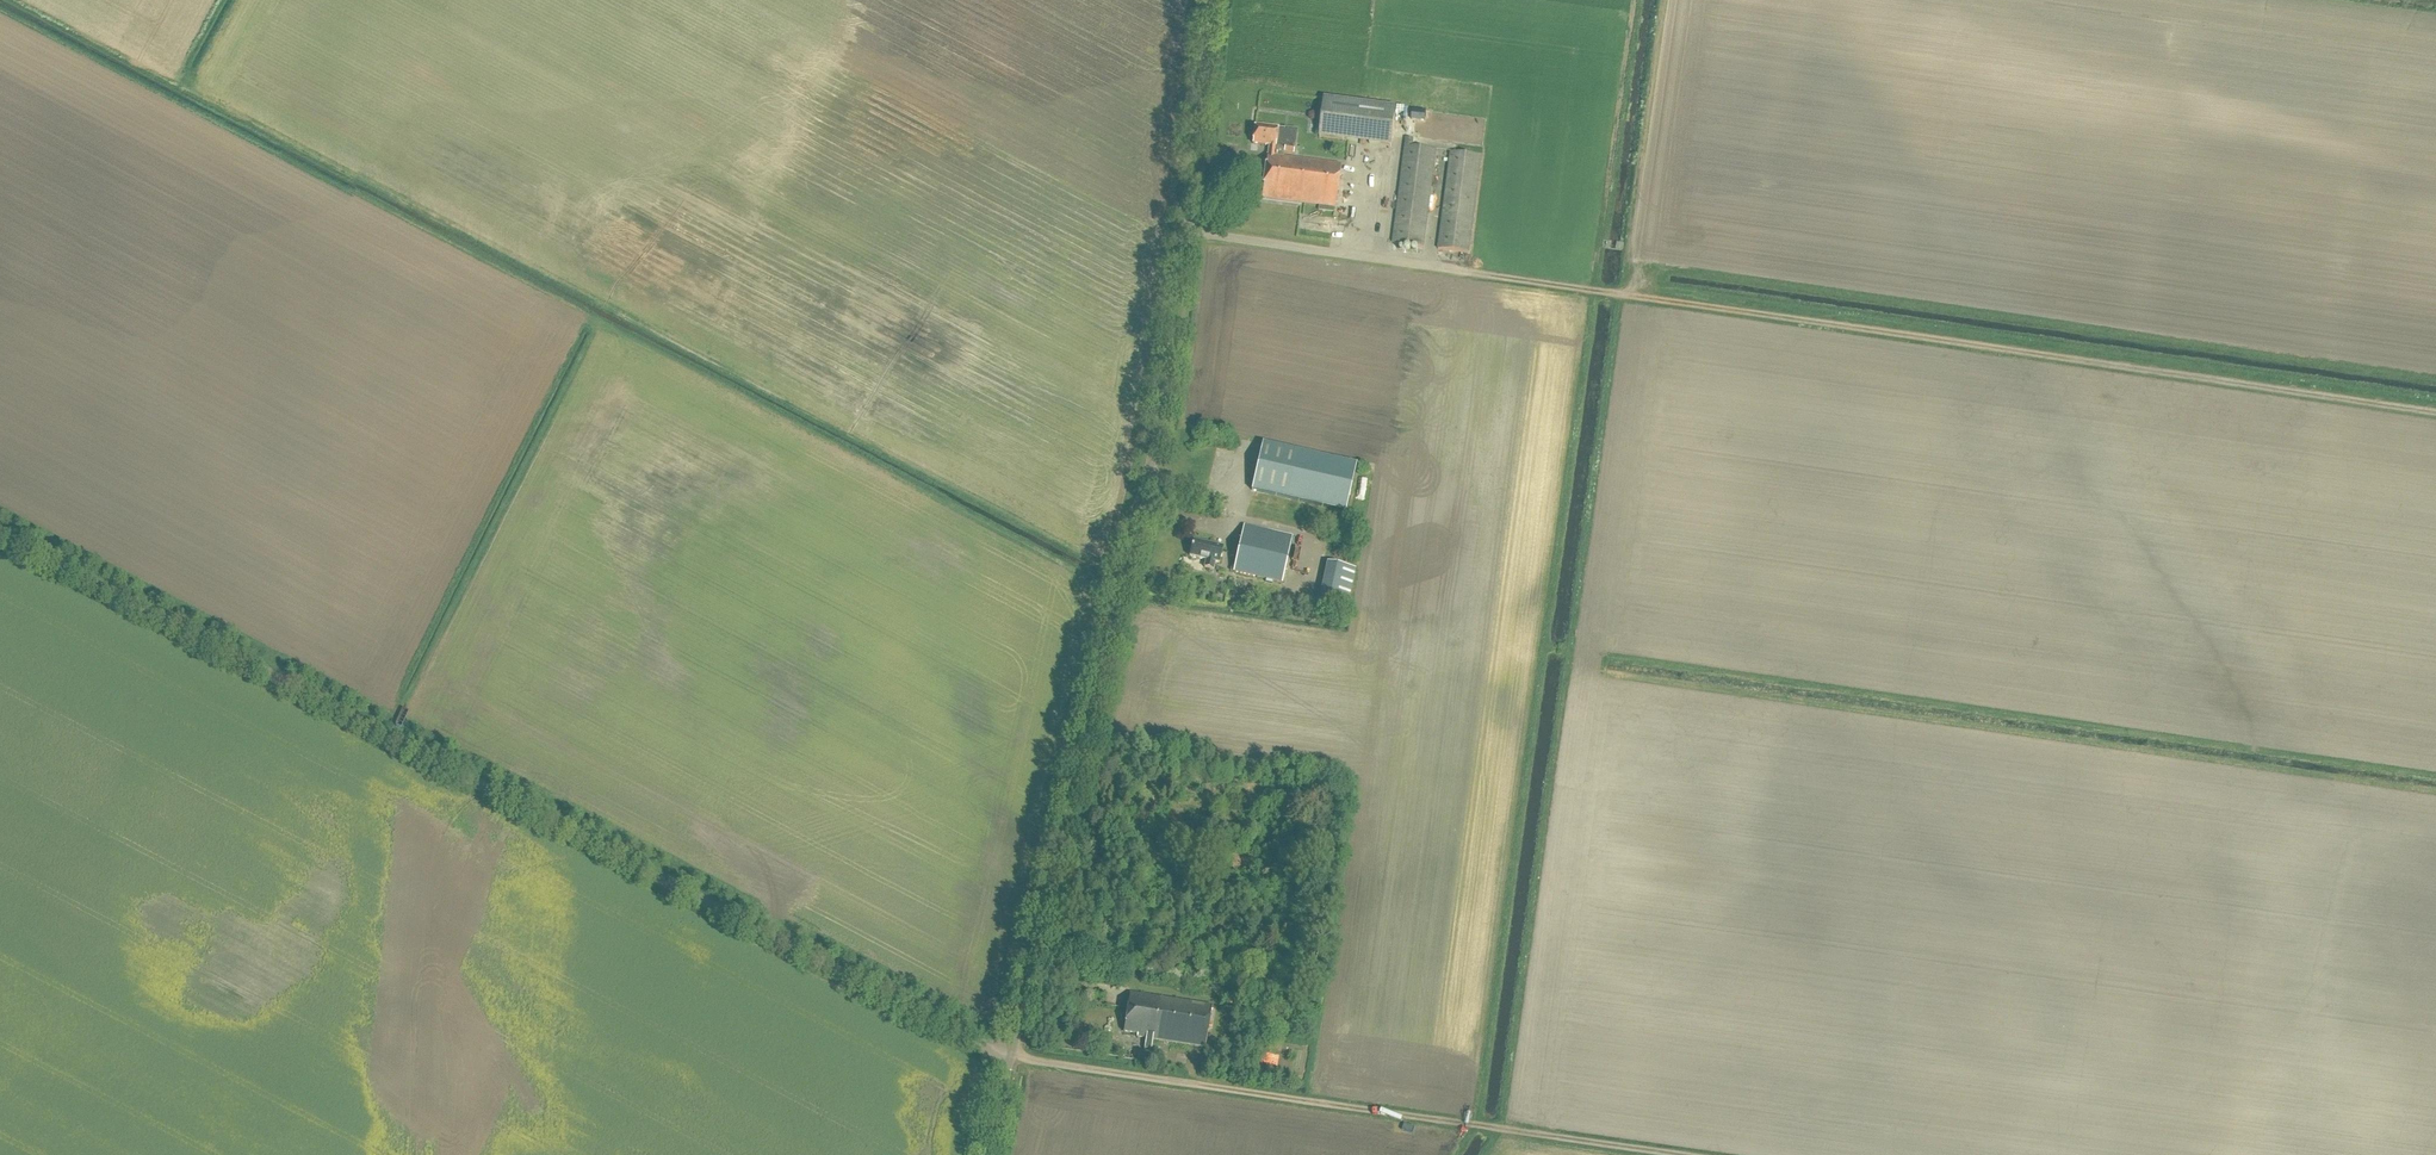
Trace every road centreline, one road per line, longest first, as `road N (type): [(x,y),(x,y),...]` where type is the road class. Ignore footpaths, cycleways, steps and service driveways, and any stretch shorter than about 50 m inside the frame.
road 1 (unclassified): [(1012,1060),(0,535)]
road 2 (unclassified): [(1012,1060),(1150,463),(1210,0)]

